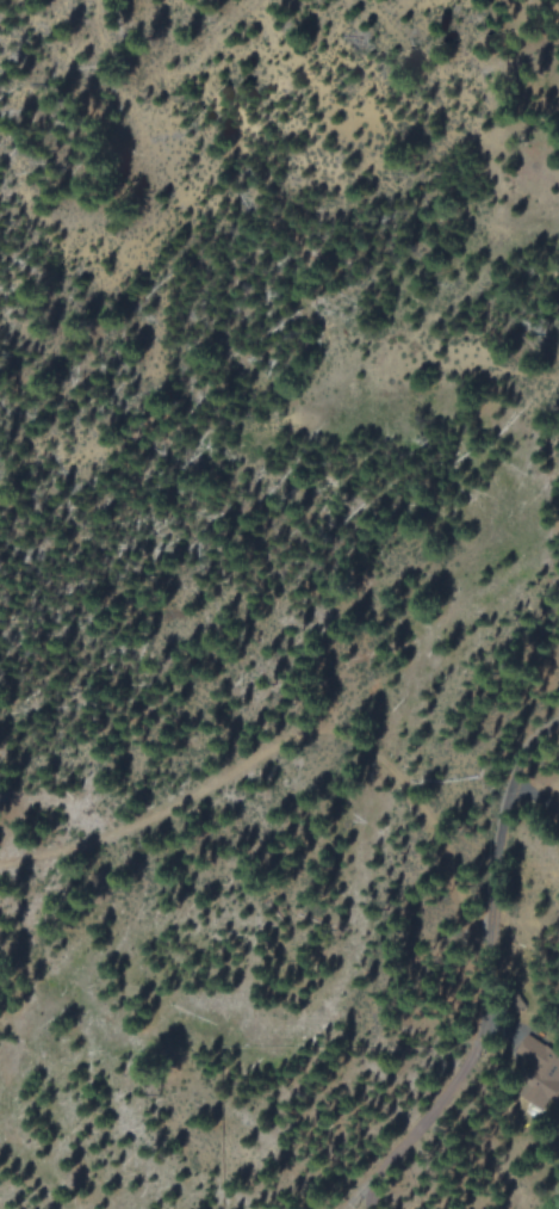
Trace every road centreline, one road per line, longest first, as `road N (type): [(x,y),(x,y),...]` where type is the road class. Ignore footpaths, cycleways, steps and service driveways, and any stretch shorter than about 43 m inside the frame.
road 1 (residential): [(483,1030),(504,810),(533,746),(558,724)]

